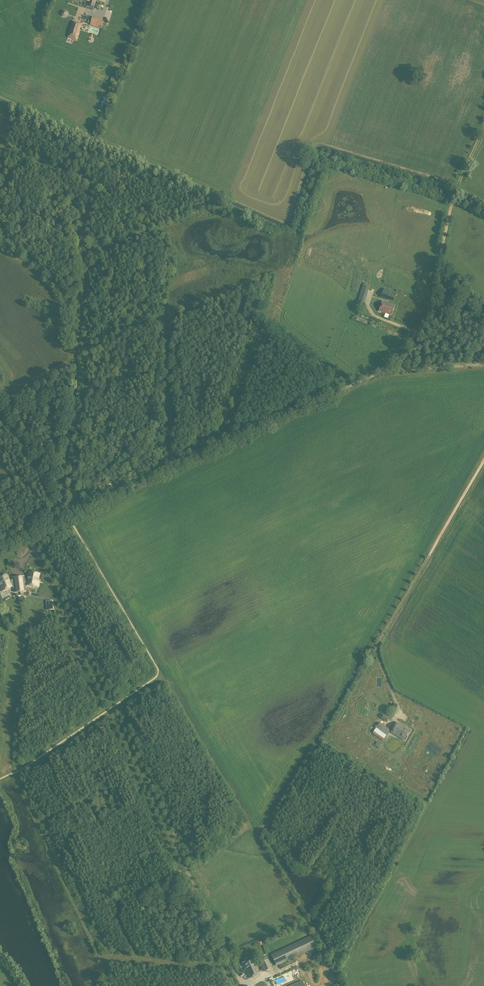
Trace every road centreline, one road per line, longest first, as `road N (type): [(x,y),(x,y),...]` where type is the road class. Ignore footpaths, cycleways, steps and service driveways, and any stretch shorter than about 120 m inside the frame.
road 1 (unclassified): [(0,548),(375,375),(483,365)]
road 2 (track): [(25,536),(237,985)]
road 3 (track): [(400,709),(375,647),(483,460)]
road 4 (track): [(483,129),(456,187),(426,316),(375,375)]

